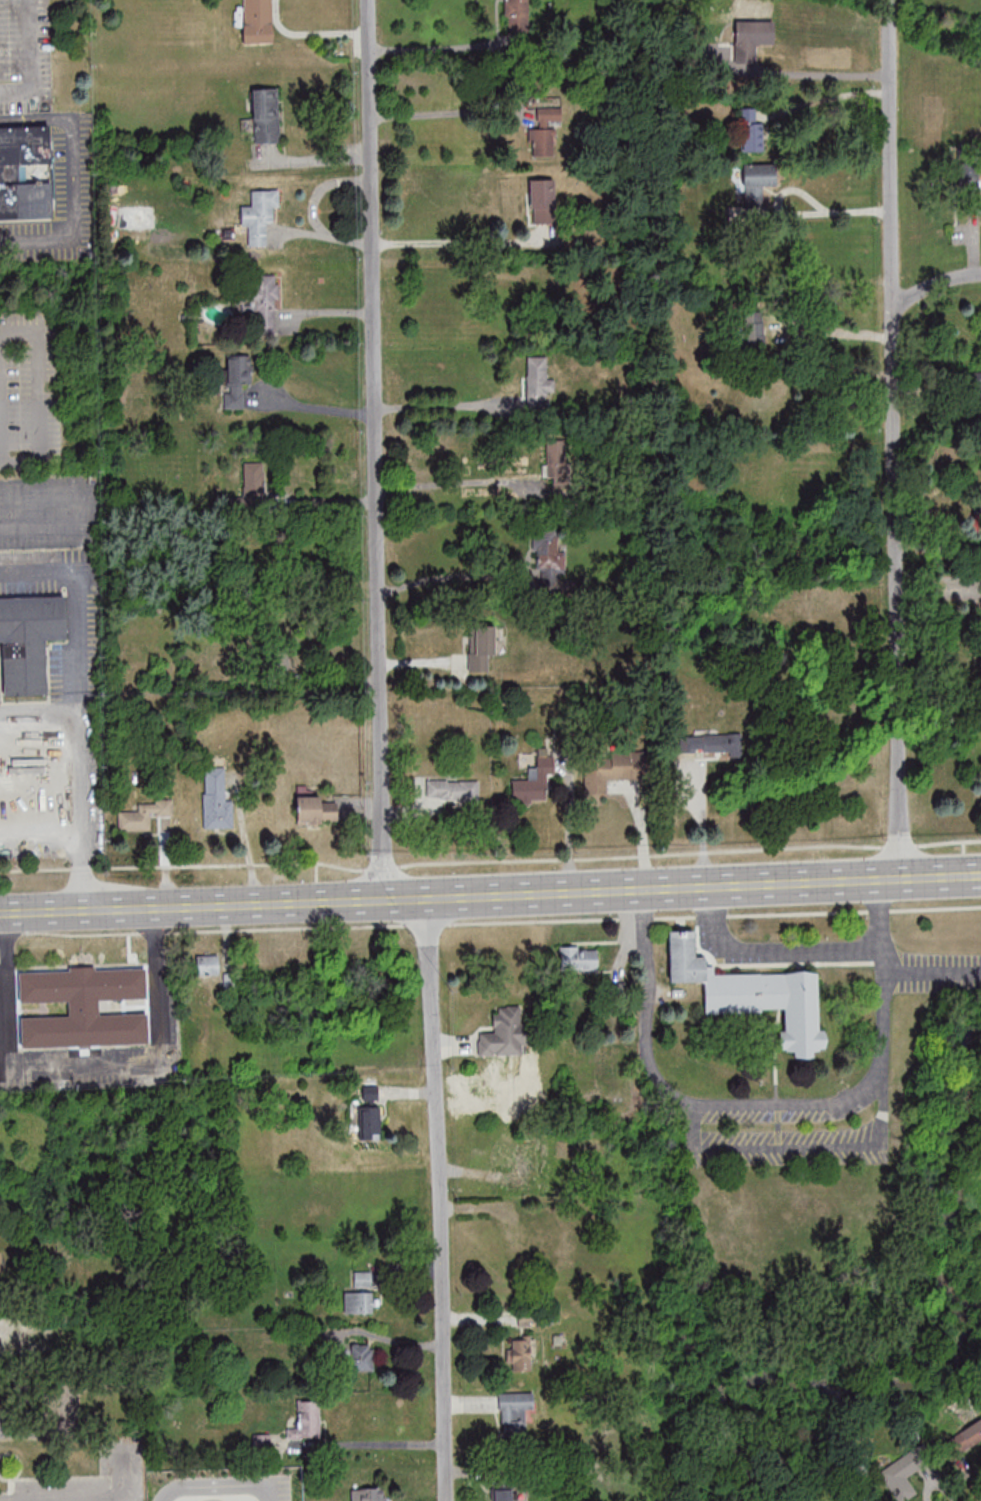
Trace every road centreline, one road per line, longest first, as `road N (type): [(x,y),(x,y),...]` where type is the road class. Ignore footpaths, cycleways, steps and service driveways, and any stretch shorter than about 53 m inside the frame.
road 1 (residential): [(381,900),(368,0)]
road 2 (residential): [(902,879),(888,39)]
road 3 (residential): [(444,1500),(423,897)]
road 4 (secondary): [(980,876),(381,900)]
road 5 (secondary): [(381,900),(0,913)]

